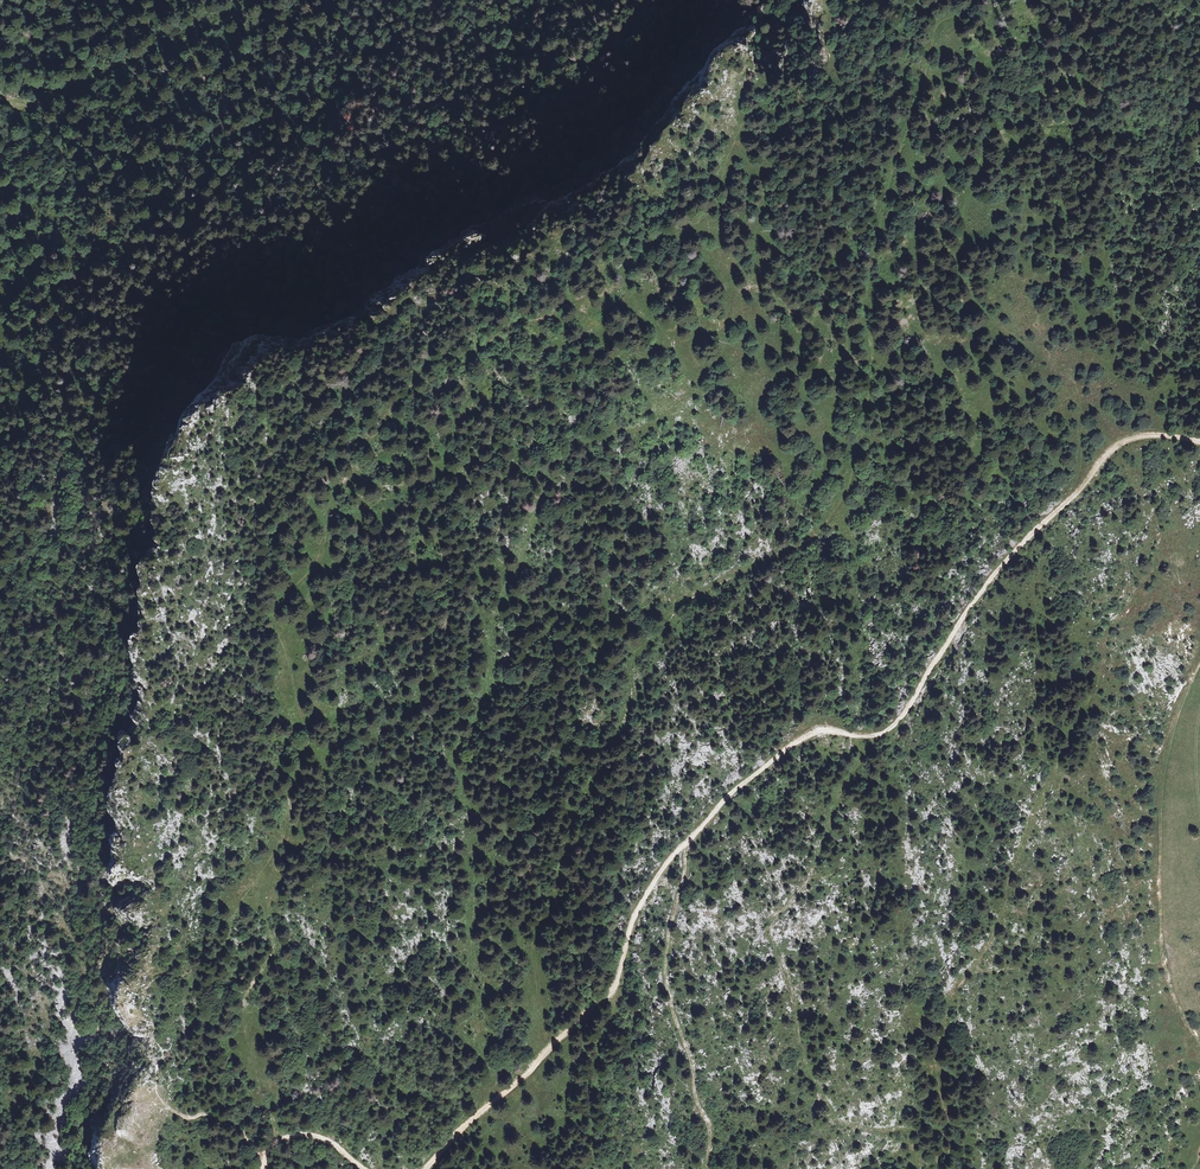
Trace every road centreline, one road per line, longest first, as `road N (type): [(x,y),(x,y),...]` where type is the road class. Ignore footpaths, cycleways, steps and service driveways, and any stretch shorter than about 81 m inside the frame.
road 1 (track): [(535,1064),(536,937),(589,784),(628,709),(631,664),(683,603),(805,543),(848,486),(872,372),(868,284),(882,206),(934,30),(959,15),(1059,56),(1131,127),(1118,136),(1023,121),(992,130),(982,141),(964,217),(959,271),(973,298),(1059,371),(1078,400),(1081,458),(1071,498)]
road 2 (track): [(713,209),(557,310),(507,326),(473,352),(422,363),(332,491),(327,540),(277,616),(311,735),(267,886),(273,949),(245,1000),(247,1037),(274,1123),(272,1147)]
road 3 (track): [(488,1106),(469,923),(470,848),(483,823),(465,800),(455,754),(476,725),(491,626),(550,469),(574,445),(658,420),(720,358),(764,194),(736,137)]
road 4 (track): [(684,844),(728,796),(805,737),(824,730),(884,733),(902,718),(989,584),(1114,447),(1158,435),(1199,442)]
road 5 (track): [(425,1168),(612,994),(634,917),(684,844)]
road 6 (track): [(1199,663),(1170,740),(1159,863),(1166,976),(1199,1047)]
road 7 (track): [(684,844),(666,980),(711,1131),(707,1168)]
road 8 (track): [(253,0),(209,29),(37,105),(19,108),(0,96)]
road 9 (track): [(262,1168),(270,1148),(304,1135),(328,1140),(364,1168)]

